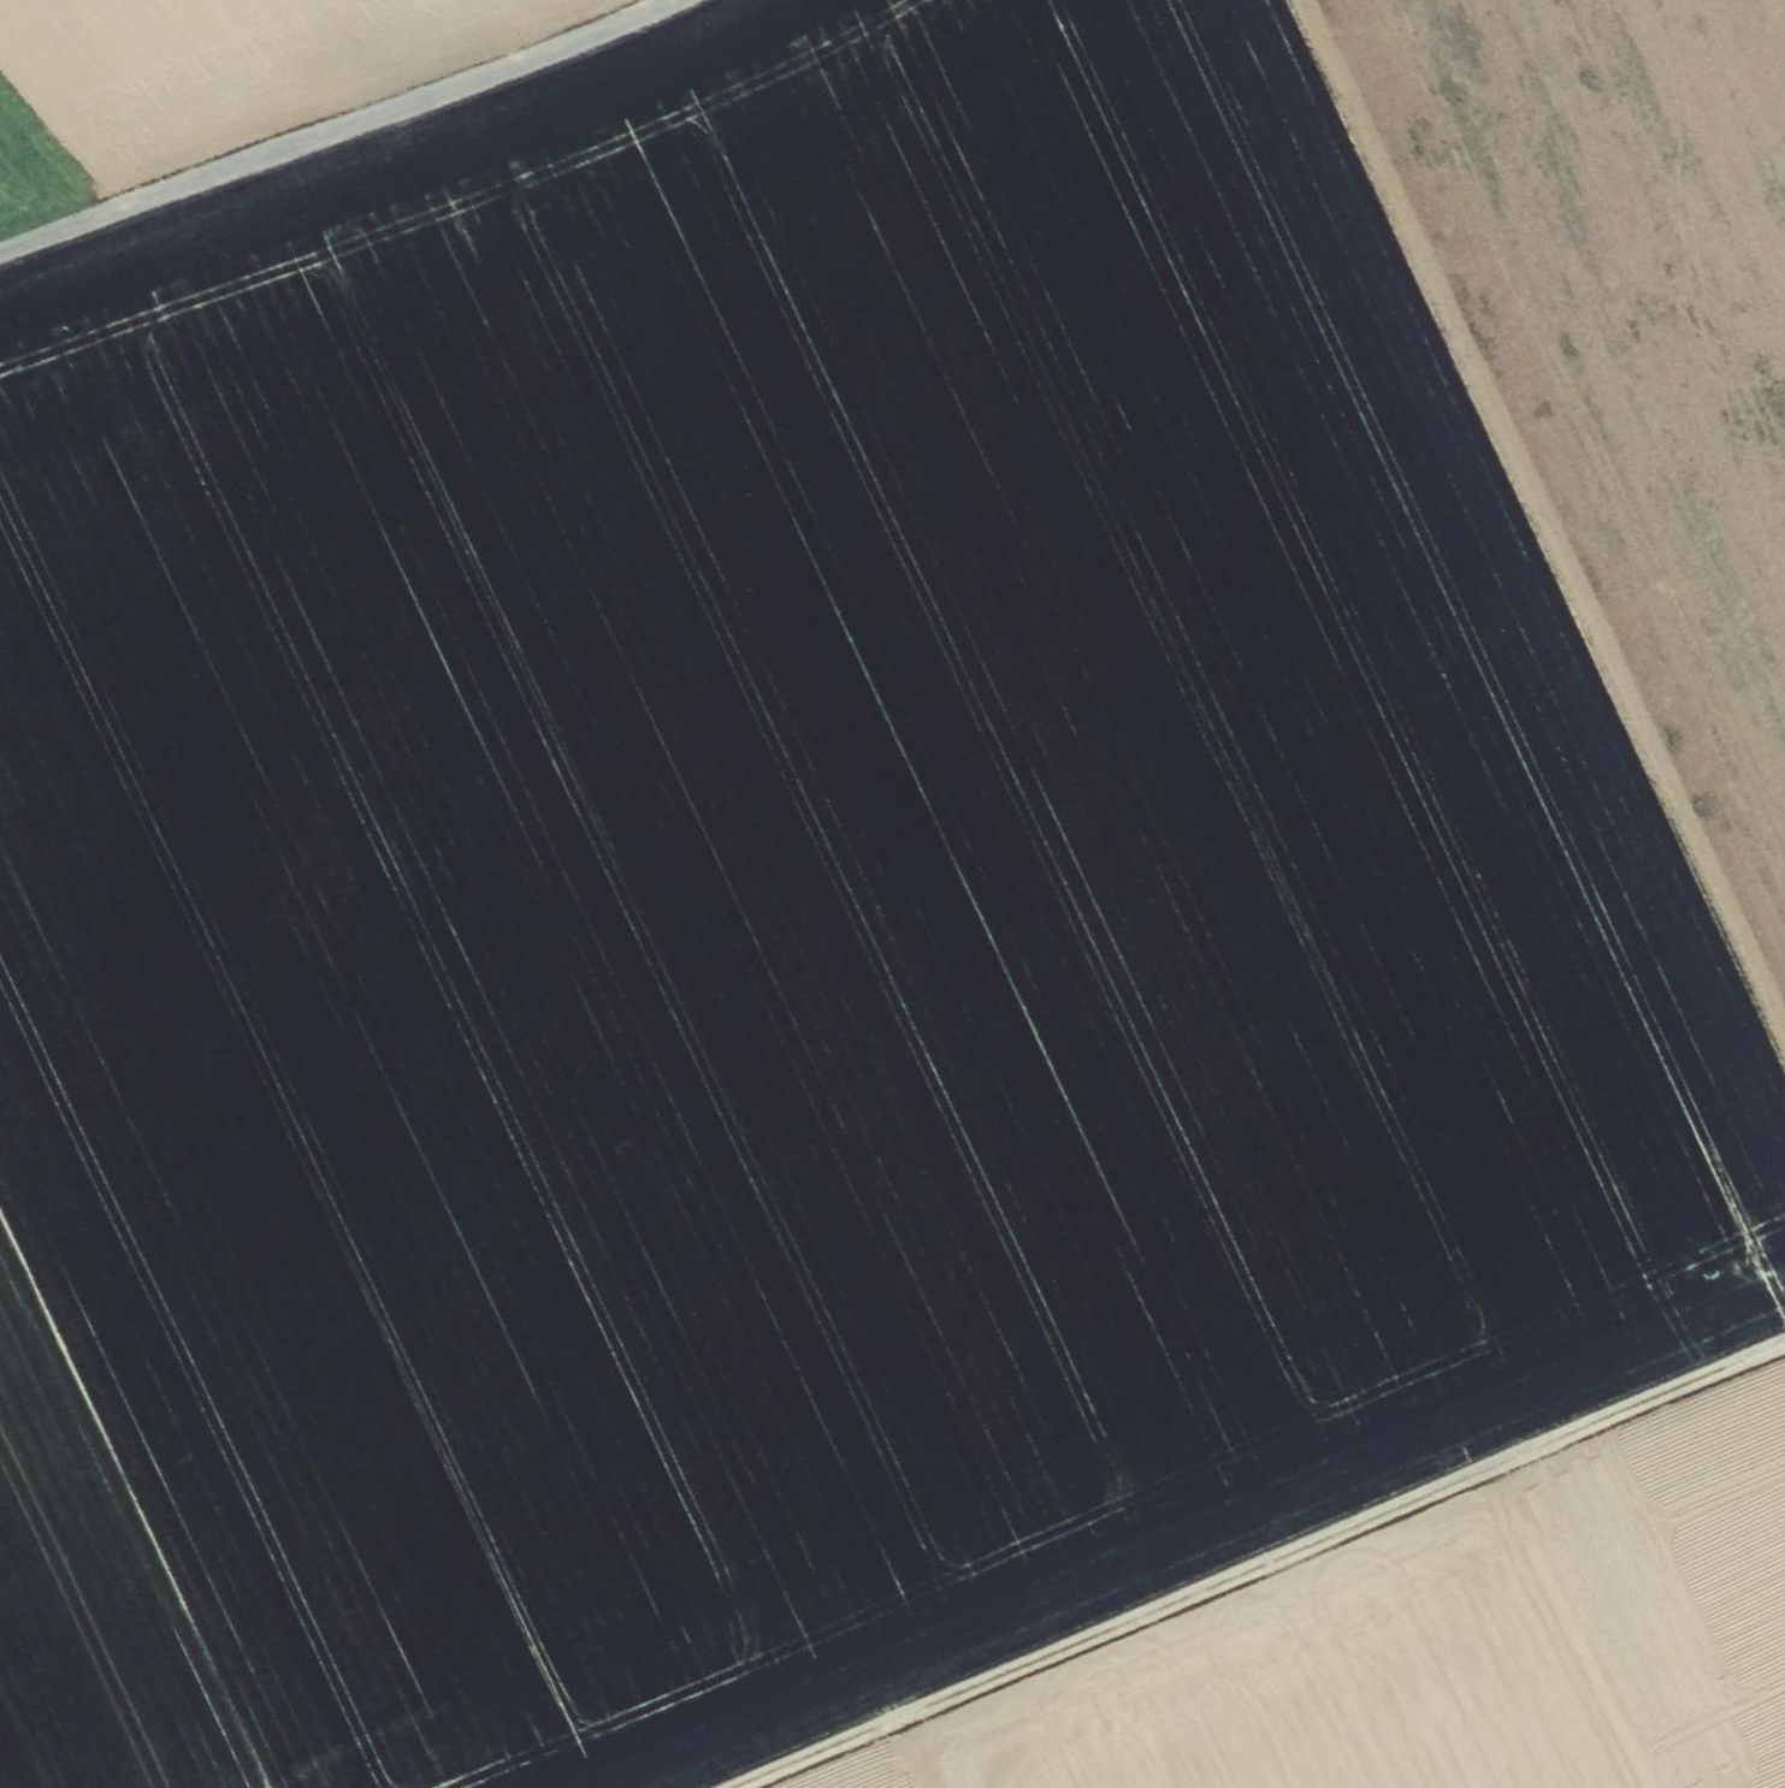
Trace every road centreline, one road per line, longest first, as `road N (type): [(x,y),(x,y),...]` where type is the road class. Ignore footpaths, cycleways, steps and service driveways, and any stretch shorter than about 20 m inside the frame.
road 1 (track): [(743,1787),(1784,1343)]
road 2 (track): [(0,253),(665,0)]

